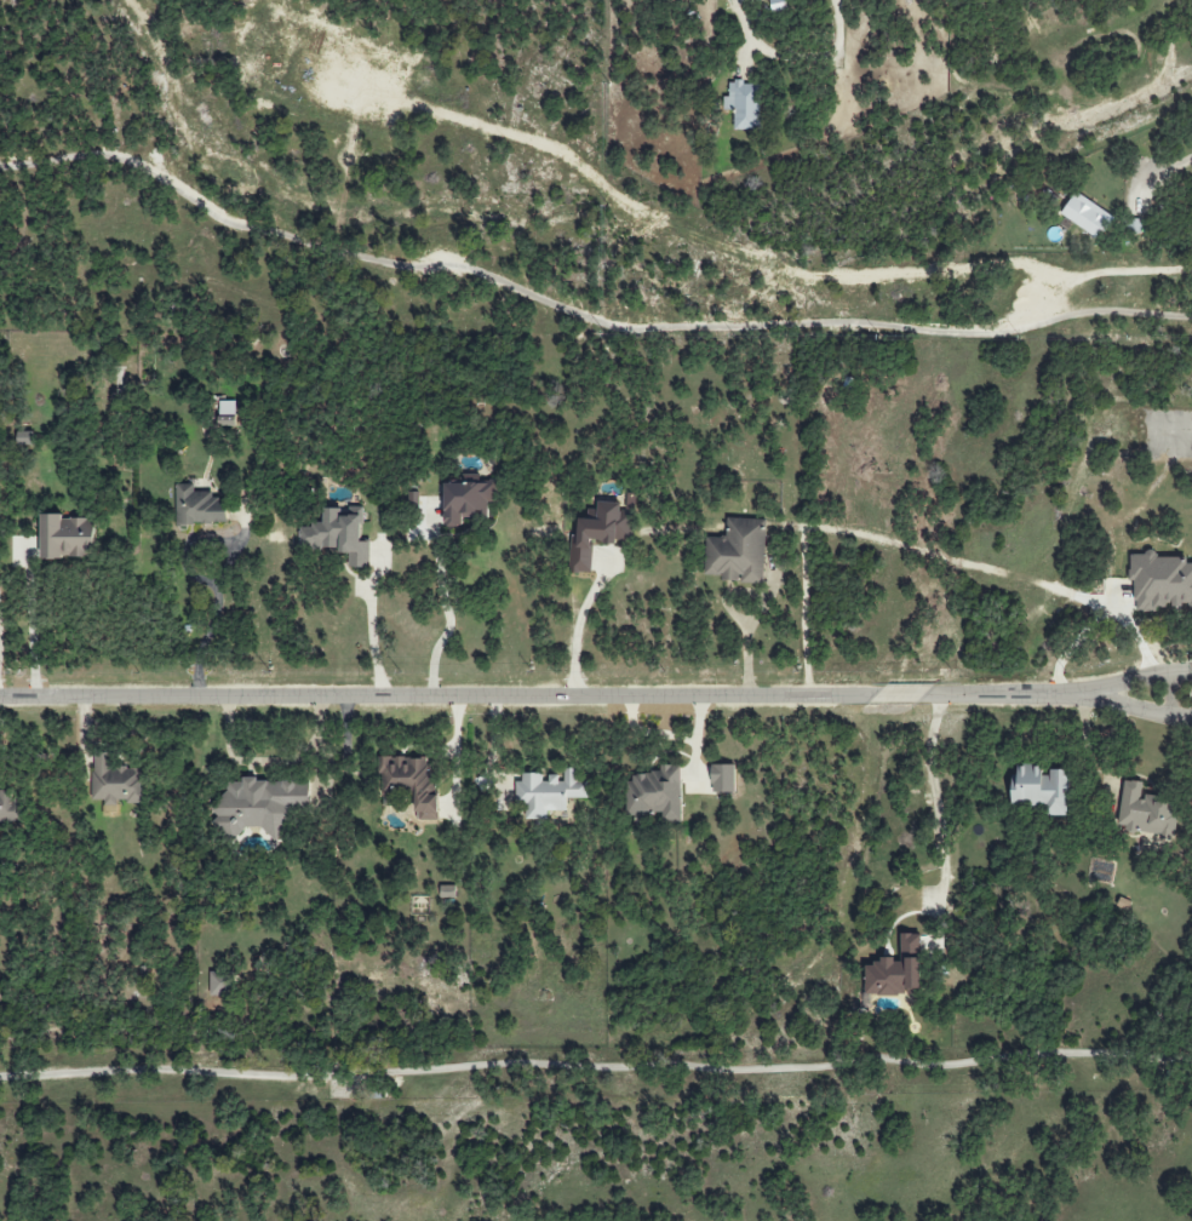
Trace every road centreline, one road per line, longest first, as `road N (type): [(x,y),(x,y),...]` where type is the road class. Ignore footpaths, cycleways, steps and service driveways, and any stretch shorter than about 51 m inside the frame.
road 1 (residential): [(1088,698),(0,698)]

